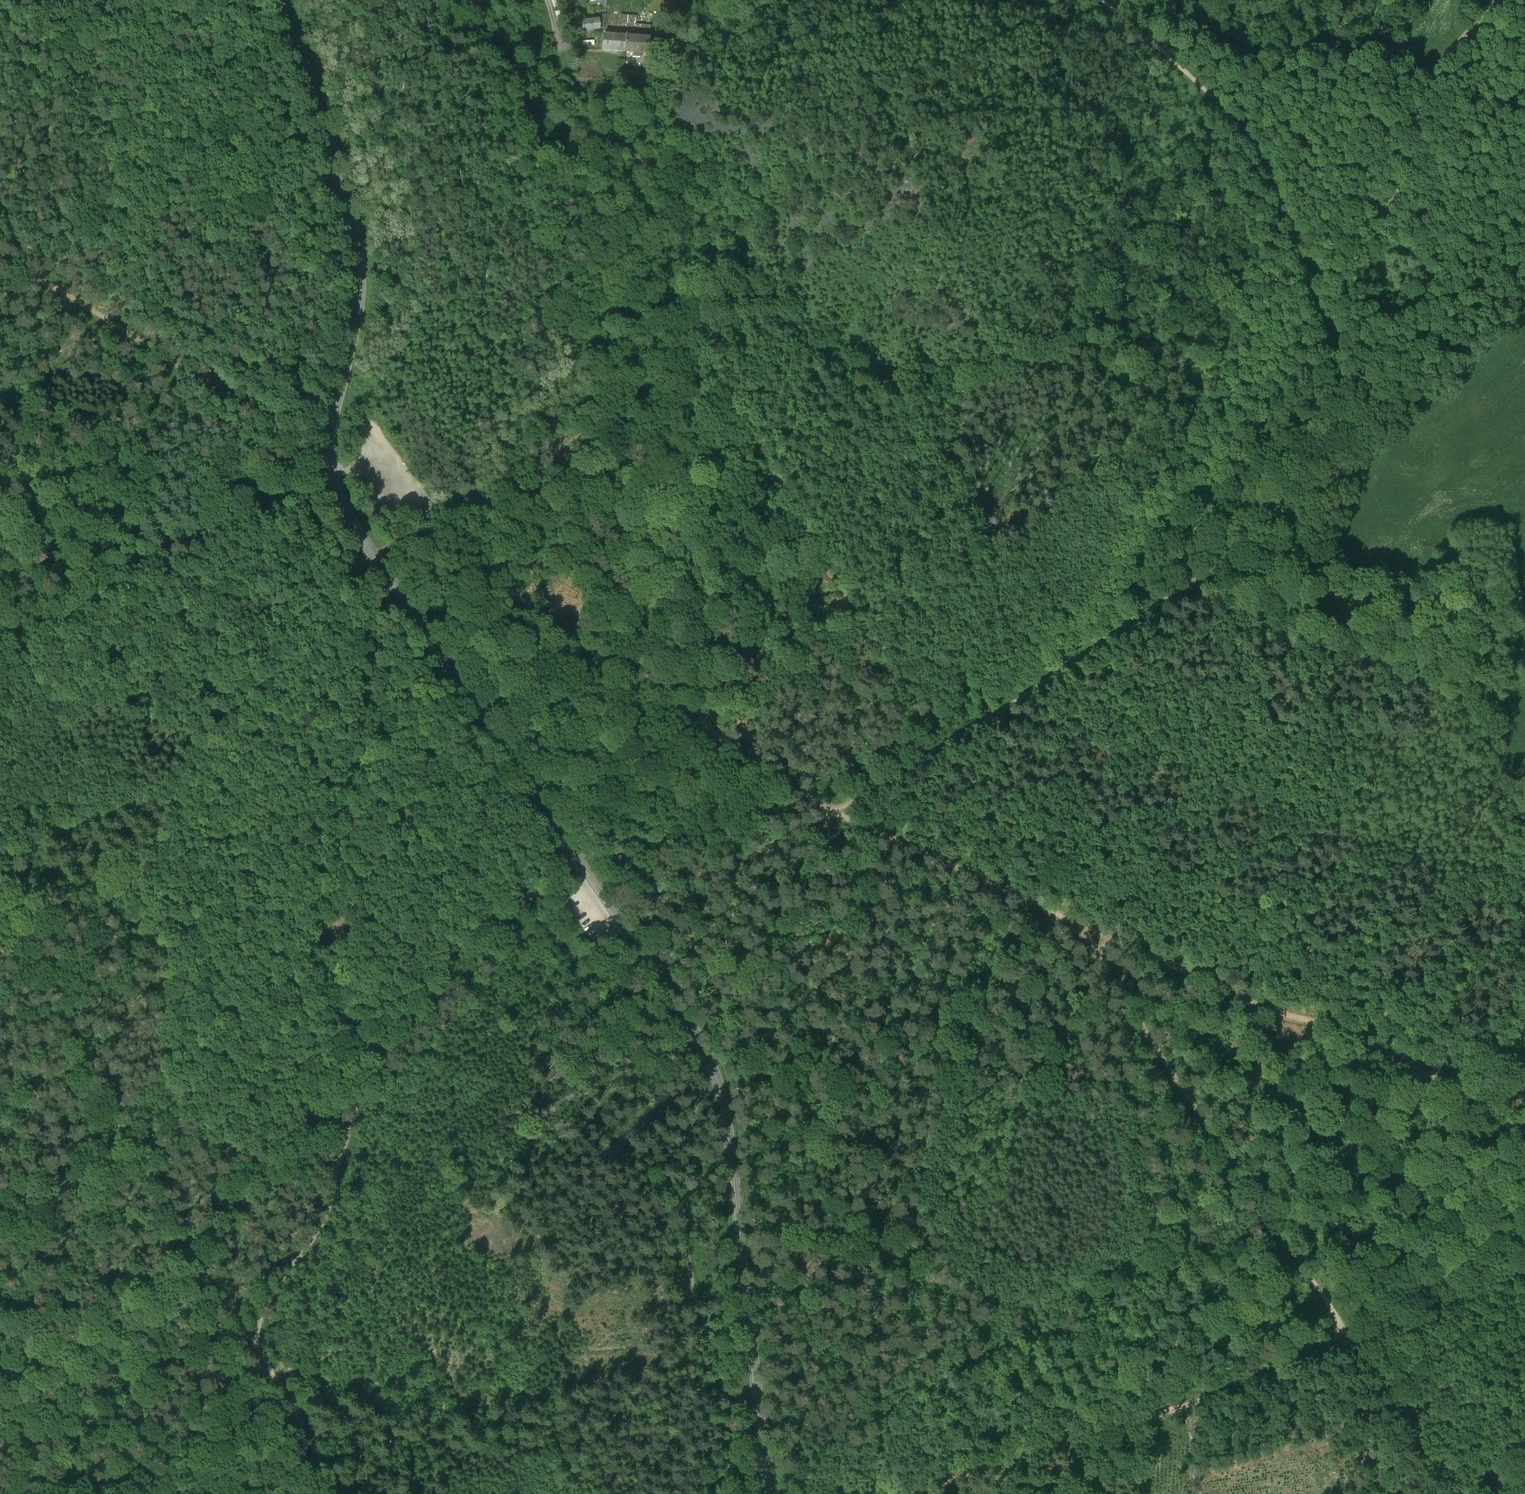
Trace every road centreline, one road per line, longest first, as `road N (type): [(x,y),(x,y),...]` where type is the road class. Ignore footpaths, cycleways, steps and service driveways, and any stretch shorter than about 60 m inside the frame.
road 1 (unclassified): [(769,1493),(731,1145),(700,1045),(374,555),(330,471),(360,273),(285,0)]
road 2 (track): [(369,701),(425,764),(461,827),(470,872),(522,905),(569,958),(611,987),(644,1022),(658,1070),(694,1088),(688,1138),(695,1177),(679,1217),(727,1396),(727,1493)]
road 3 (track): [(1309,273),(1336,349),(1342,394),(1326,505),(1310,549),(1189,584),(1060,675),(833,812)]
road 4 (track): [(1085,926),(1202,1118),(1453,1493)]
road 5 (track): [(354,563),(417,533),(437,538),(833,812)]
road 6 (track): [(1085,926),(1260,1006),(1331,1025),(1467,1094),(1524,1137)]
road 7 (track): [(1351,1342),(909,1493)]
road 8 (track): [(177,0),(215,63),(224,147),(231,165),(253,182),(261,215),(273,427)]
road 9 (track): [(359,1070),(333,959),(340,830),(372,750),(369,701)]
road 10 (track): [(1103,0),(1214,98),(1240,132),(1309,273)]
road 11 (track): [(1501,0),(1428,82),(1395,195),(1309,273)]
road 12 (track): [(0,254),(273,427)]
road 13 (track): [(297,496),(144,559),(29,647)]
road 14 (track): [(359,1070),(510,914),(580,859)]
road 15 (track): [(254,1342),(266,1304),(327,1218),(361,1098),(359,1070)]
road 16 (track): [(833,812),(1085,926)]
road 17 (track): [(339,1493),(254,1342),(197,1263)]
road 18 (track): [(833,812),(719,874),(611,855),(580,859)]
road 19 (track): [(186,1256),(359,1070)]
road 20 (track): [(186,1256),(118,1314),(0,1387)]
road 21 (track): [(354,563),(375,611),(369,701)]
road 22 (track): [(210,1493),(276,1380)]

